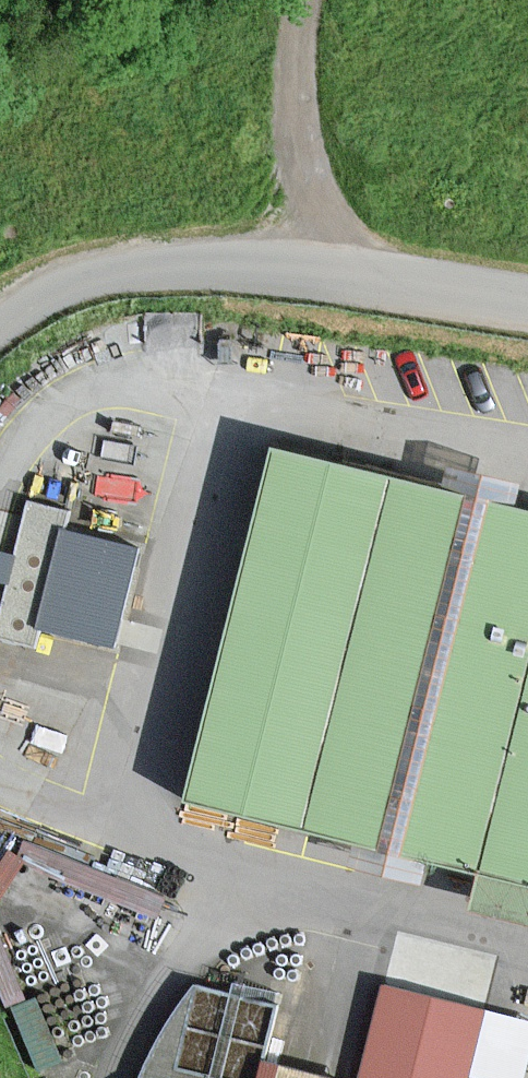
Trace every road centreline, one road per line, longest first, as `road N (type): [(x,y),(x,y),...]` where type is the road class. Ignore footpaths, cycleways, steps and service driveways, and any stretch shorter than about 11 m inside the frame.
road 1 (unclassified): [(0,331),(75,285),(165,264),(317,269),(527,299)]
road 2 (track): [(317,269),(304,62),(309,0)]

